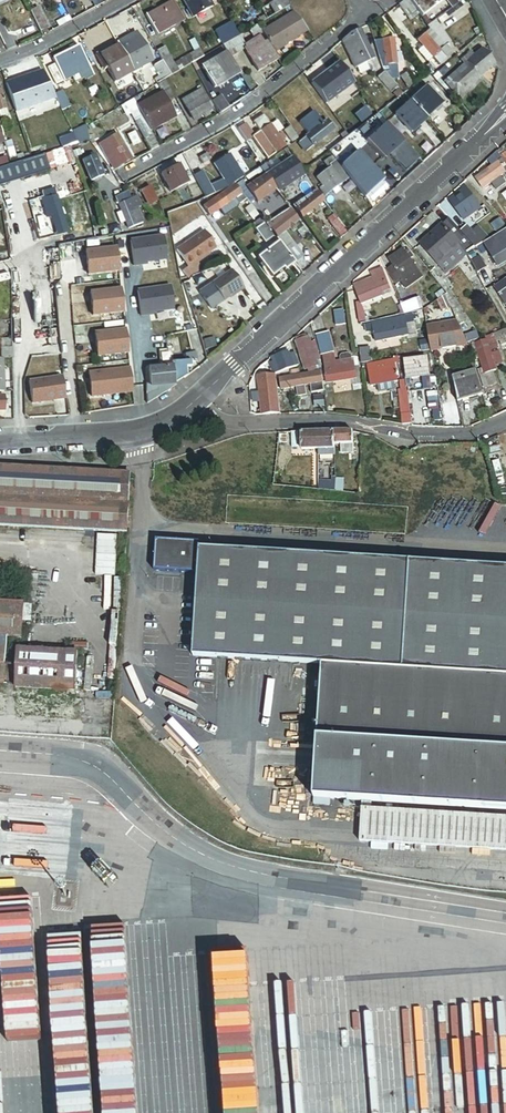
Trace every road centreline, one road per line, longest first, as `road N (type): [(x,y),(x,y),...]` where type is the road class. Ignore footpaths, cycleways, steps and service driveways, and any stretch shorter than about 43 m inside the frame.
road 1 (unclassified): [(195,402),(505,116)]
road 2 (residential): [(505,421),(485,432),(426,436),(354,420),(219,422),(195,402)]
road 3 (residential): [(371,11),(239,114),(124,177)]
road 4 (unclassified): [(0,440),(112,436),(167,420),(195,402)]
road 5 (residential): [(0,62),(130,0)]

